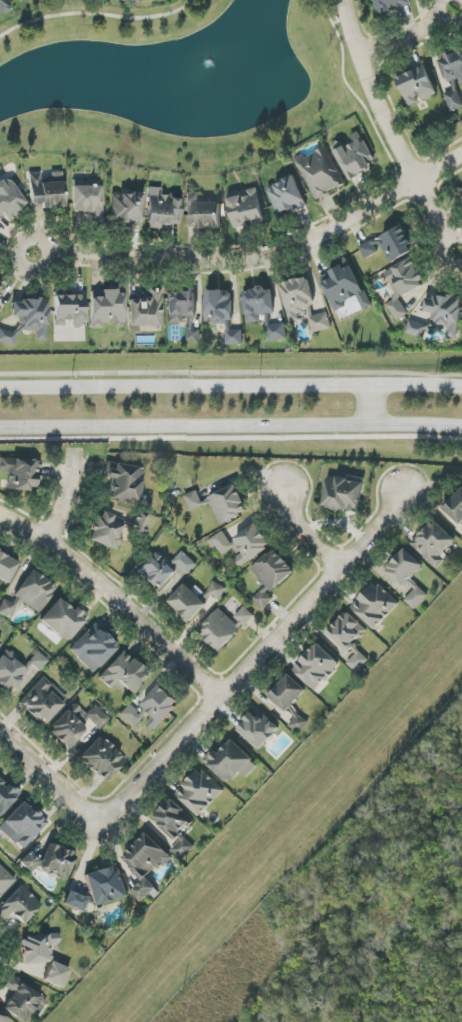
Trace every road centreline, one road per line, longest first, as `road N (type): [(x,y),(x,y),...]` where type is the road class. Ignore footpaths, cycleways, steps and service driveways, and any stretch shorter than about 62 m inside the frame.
road 1 (secondary): [(461,393),(0,390)]
road 2 (secondary): [(0,434),(461,432)]
road 3 (residential): [(101,820),(402,494)]
road 4 (residential): [(35,257),(258,259),(417,183)]
road 5 (residential): [(0,516),(91,577),(216,695)]
road 6 (residential): [(459,253),(371,93),(343,0)]
road 7 (residential): [(340,567),(296,524),(452,490)]
road 8 (residential): [(101,820),(0,732)]

